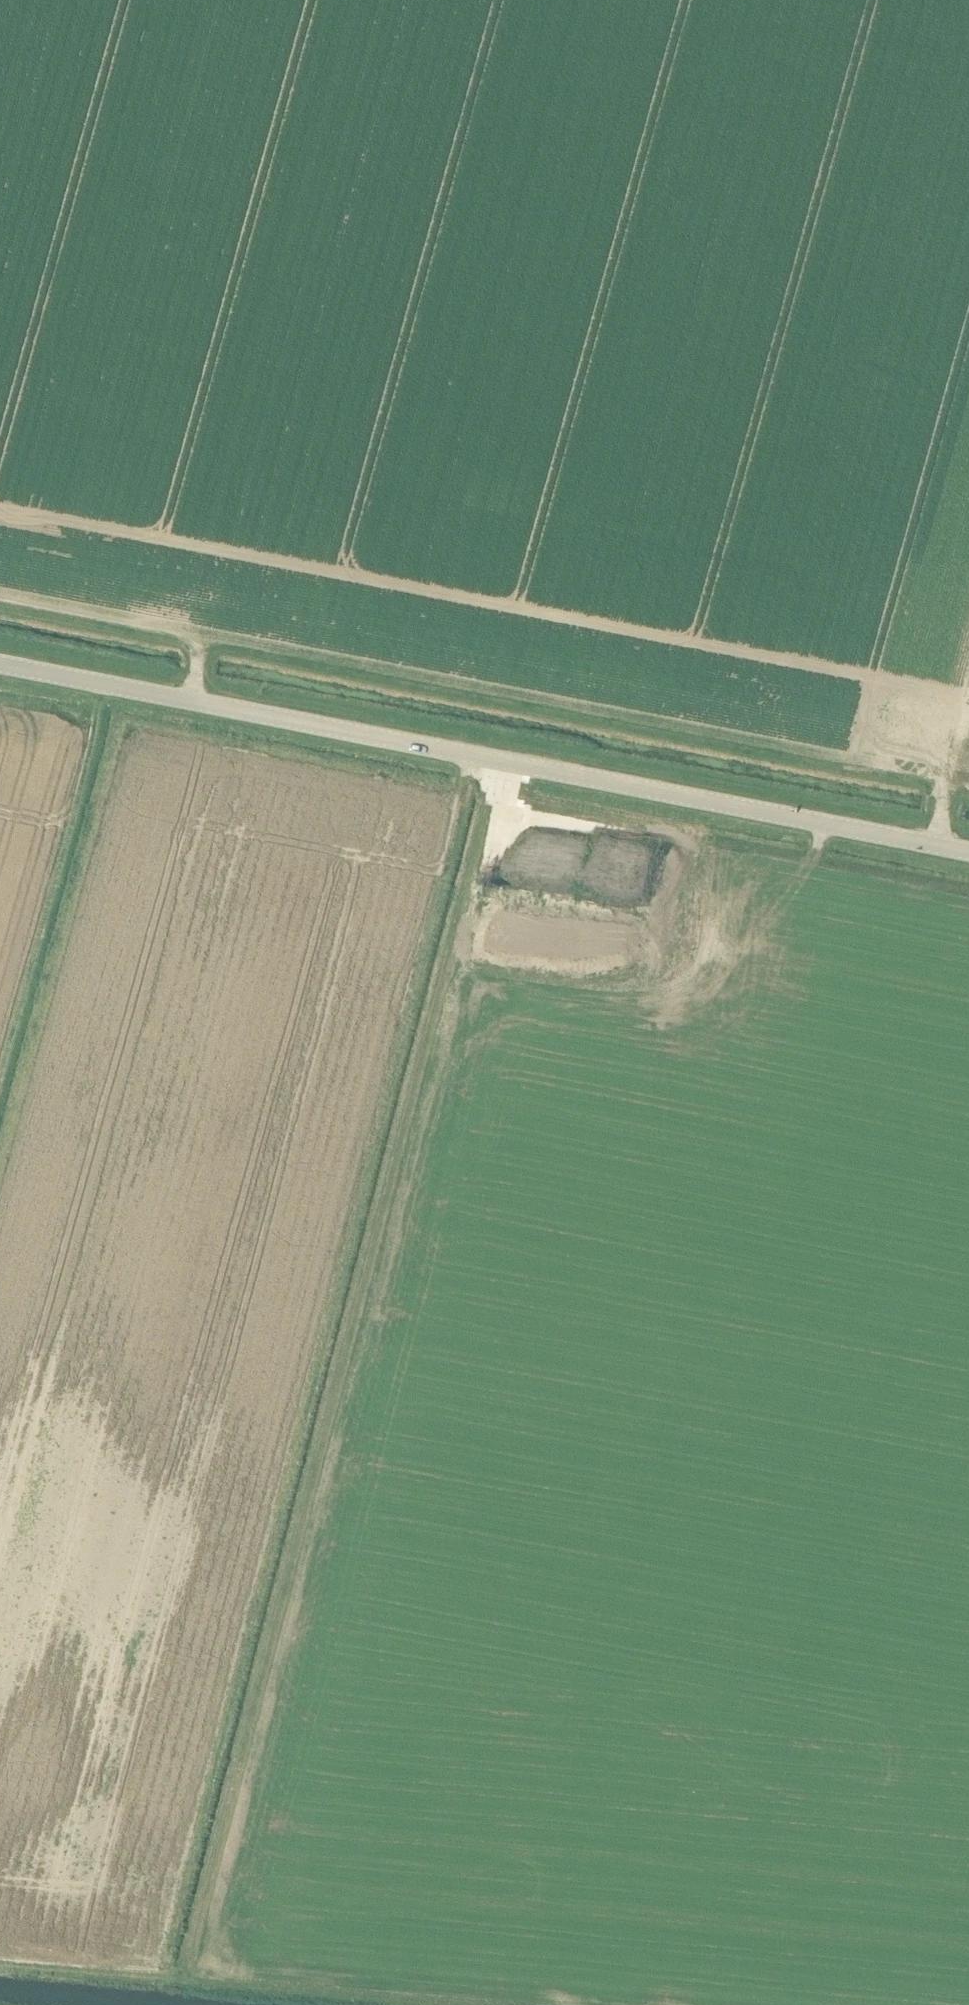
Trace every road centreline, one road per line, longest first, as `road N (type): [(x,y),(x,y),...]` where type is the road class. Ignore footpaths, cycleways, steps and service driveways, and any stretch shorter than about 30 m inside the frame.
road 1 (unclassified): [(968,851),(0,666)]

